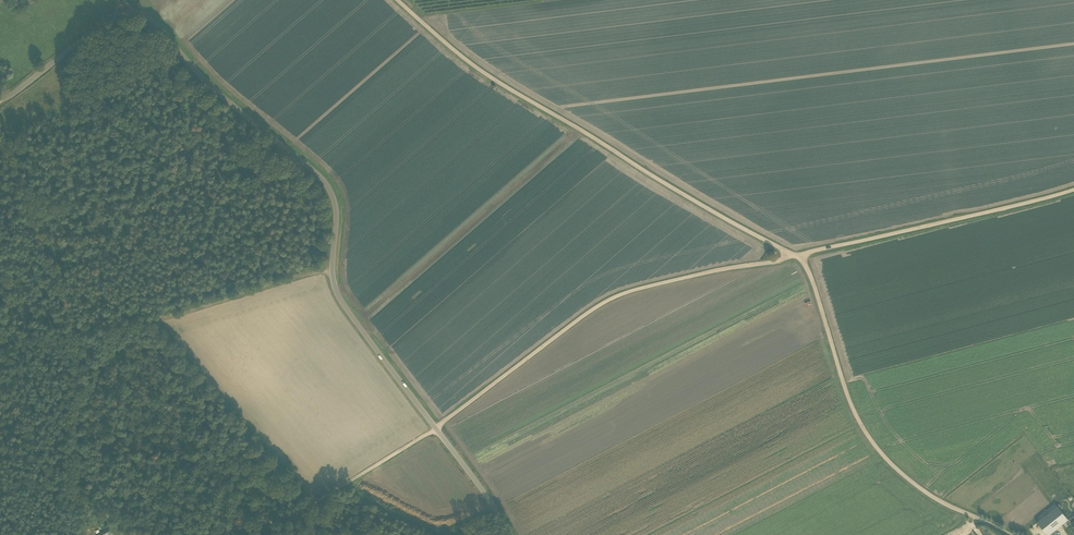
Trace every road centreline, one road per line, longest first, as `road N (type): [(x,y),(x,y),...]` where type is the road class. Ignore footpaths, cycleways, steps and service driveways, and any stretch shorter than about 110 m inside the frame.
road 1 (track): [(1073,191),(621,295),(434,433),(287,516),(251,532),(218,534)]
road 2 (unclassified): [(512,534),(341,299),(335,197),(325,175),(218,88),(154,17),(133,10),(114,16),(0,101)]
road 3 (track): [(797,257),(470,64),(399,0)]
road 4 (track): [(797,257),(816,289),(853,409),(875,446),(913,484),(1011,534)]
road 5 (track): [(334,274),(154,321),(72,329)]
road 6 (track): [(72,329),(0,121)]
road 7 (track): [(81,502),(72,329)]

